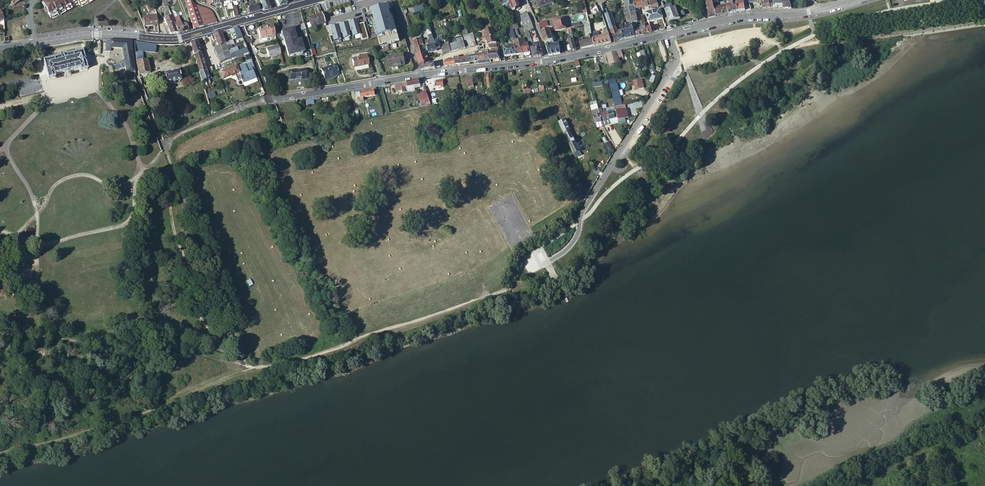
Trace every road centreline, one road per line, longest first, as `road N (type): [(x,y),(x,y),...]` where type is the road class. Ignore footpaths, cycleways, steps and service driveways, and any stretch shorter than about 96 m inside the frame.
road 1 (track): [(261,368),(0,456)]
road 2 (residential): [(549,261),(576,237),(583,210),(673,66),(669,33)]
road 3 (residential): [(32,44),(96,35),(172,39),(239,22)]
road 4 (residential): [(669,33),(853,0)]
road 5 (residential): [(268,100),(419,75)]
road 6 (residential): [(419,75),(548,62)]
road 7 (residential): [(548,62),(669,33)]

